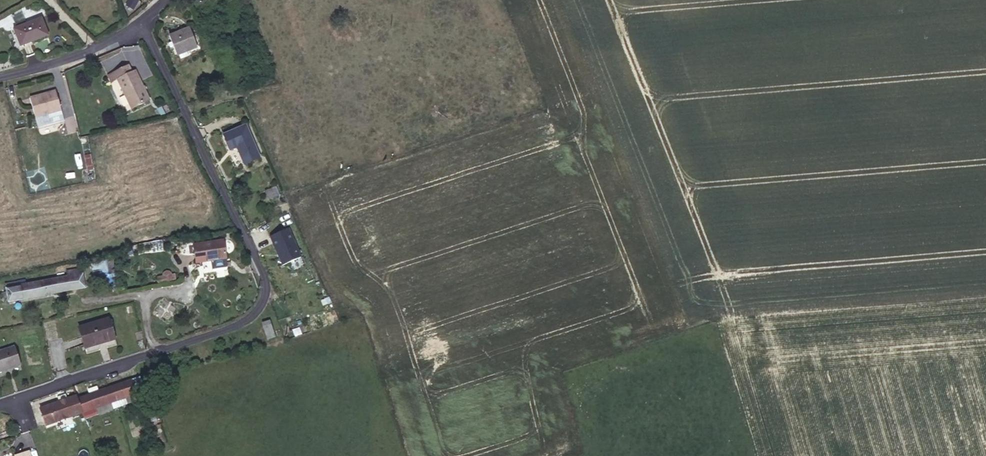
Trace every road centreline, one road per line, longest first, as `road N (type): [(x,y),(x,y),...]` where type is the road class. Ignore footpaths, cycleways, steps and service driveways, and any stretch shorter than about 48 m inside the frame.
road 1 (residential): [(141,21),(255,261),(263,294),(238,321),(0,403)]

